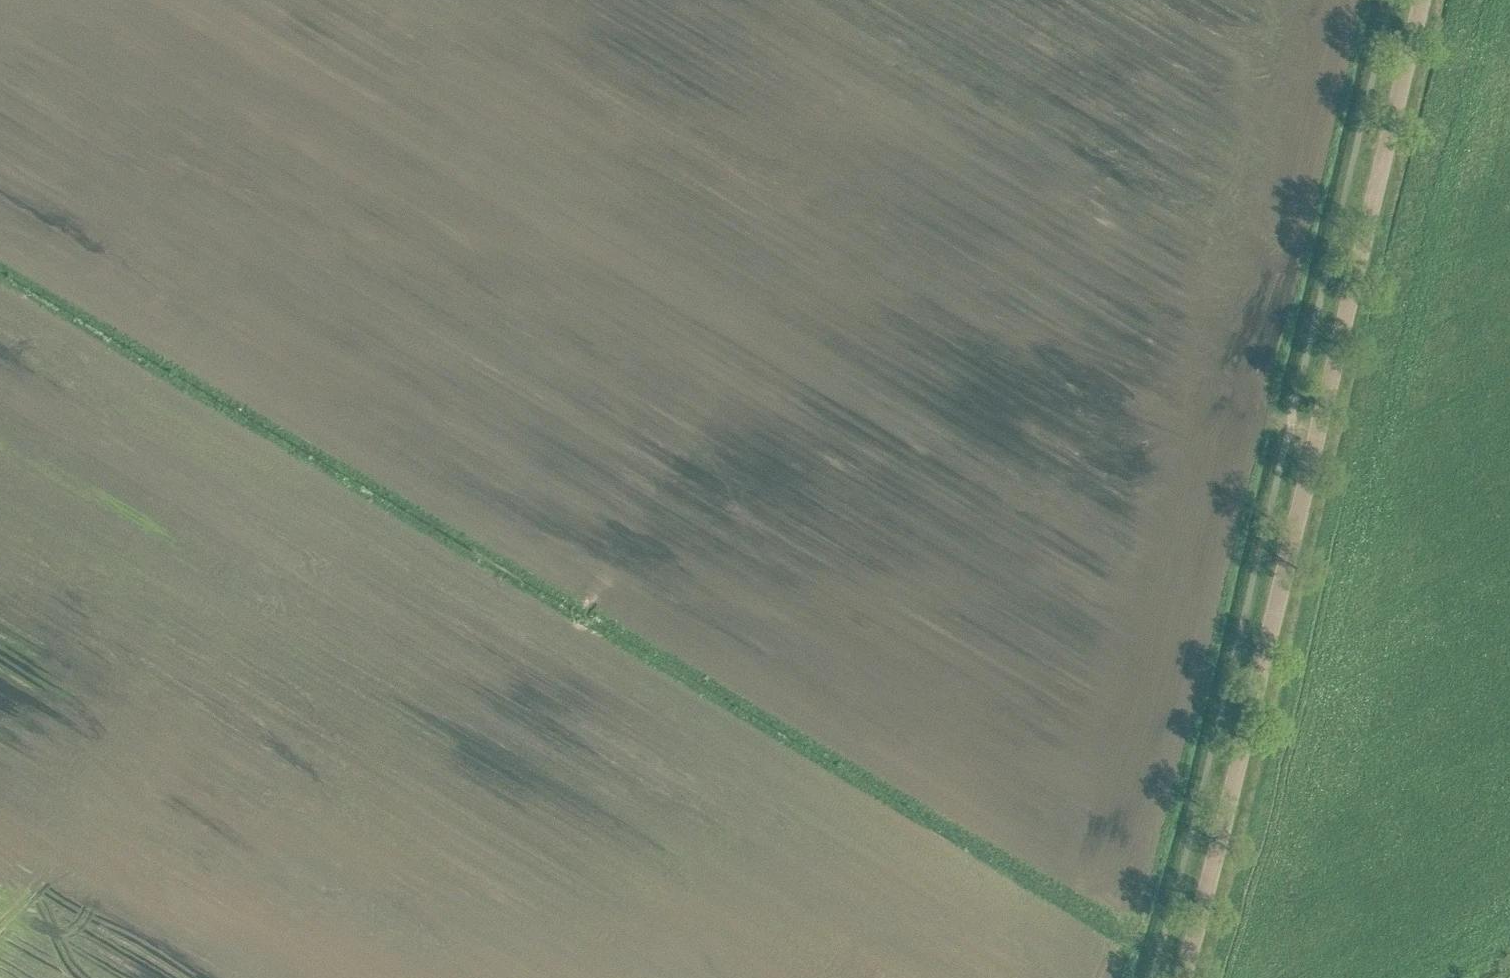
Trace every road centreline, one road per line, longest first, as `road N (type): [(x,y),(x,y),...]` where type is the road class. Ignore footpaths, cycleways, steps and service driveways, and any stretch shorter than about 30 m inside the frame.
road 1 (tertiary): [(1181,977),(1423,0)]

